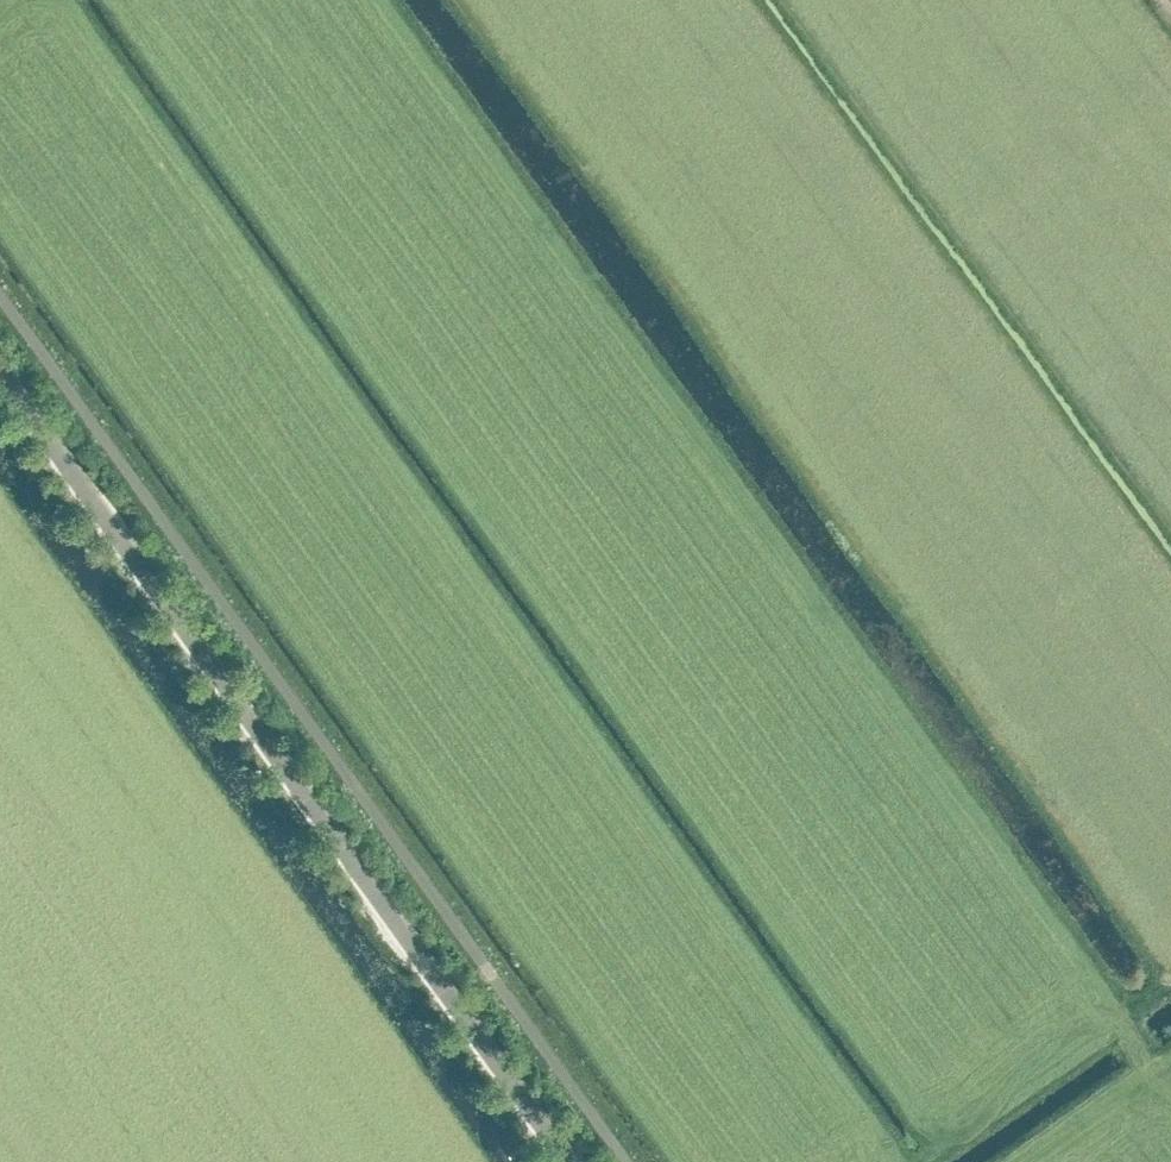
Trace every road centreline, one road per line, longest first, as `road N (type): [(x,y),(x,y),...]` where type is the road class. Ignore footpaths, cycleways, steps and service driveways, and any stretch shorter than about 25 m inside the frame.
road 1 (tertiary): [(568,1161),(0,375)]

